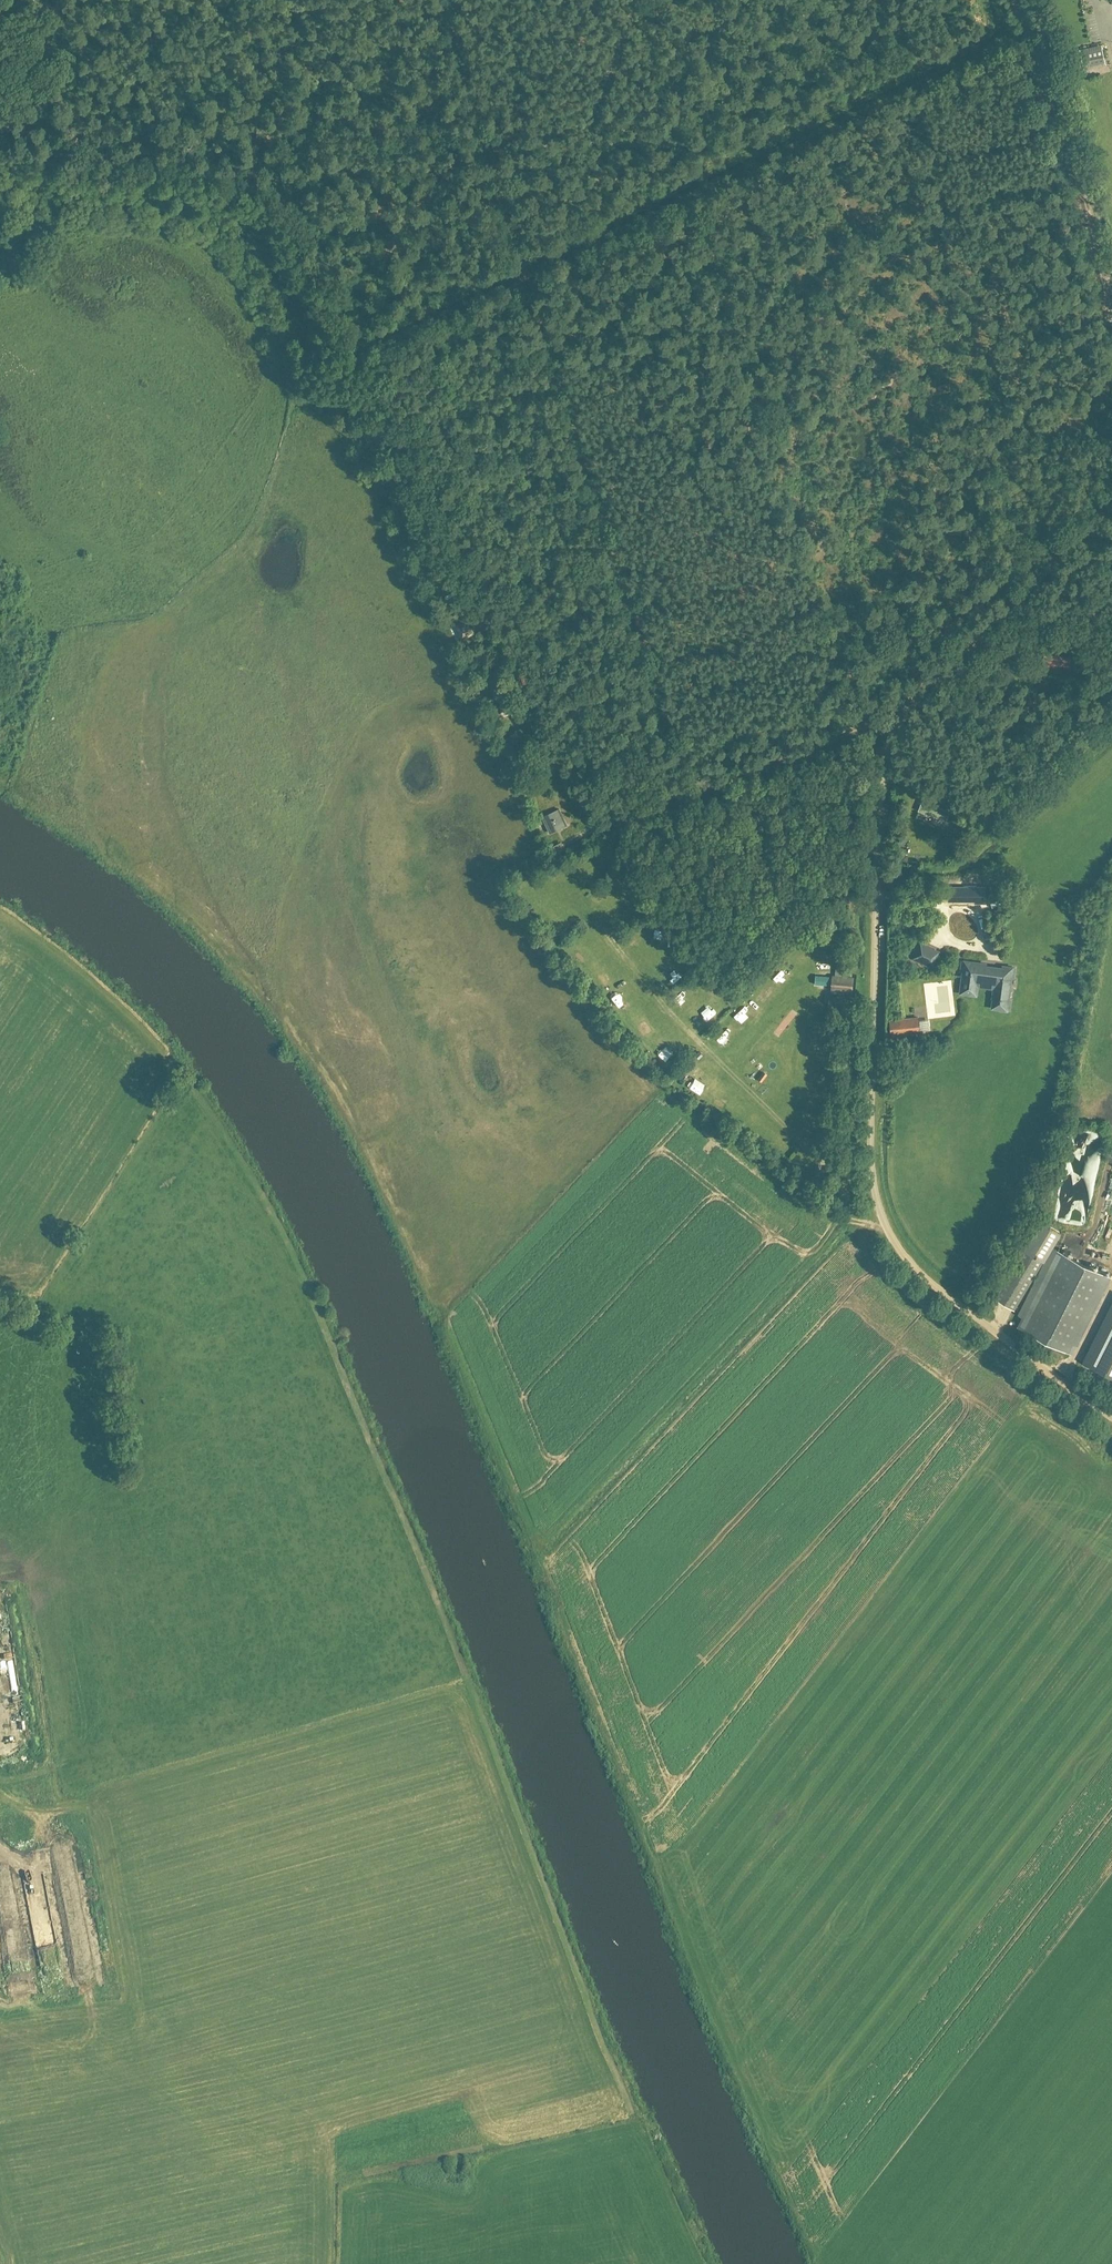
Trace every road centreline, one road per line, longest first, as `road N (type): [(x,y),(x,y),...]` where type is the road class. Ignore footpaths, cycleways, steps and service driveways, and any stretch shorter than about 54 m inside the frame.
road 1 (unclassified): [(1111,1417),(915,1269),(880,1206),(873,1118),(888,751),(923,692),(1111,507)]
road 2 (track): [(436,0),(688,795)]
road 3 (track): [(1111,301),(1020,0)]
road 4 (track): [(688,795),(858,732),(898,725)]

